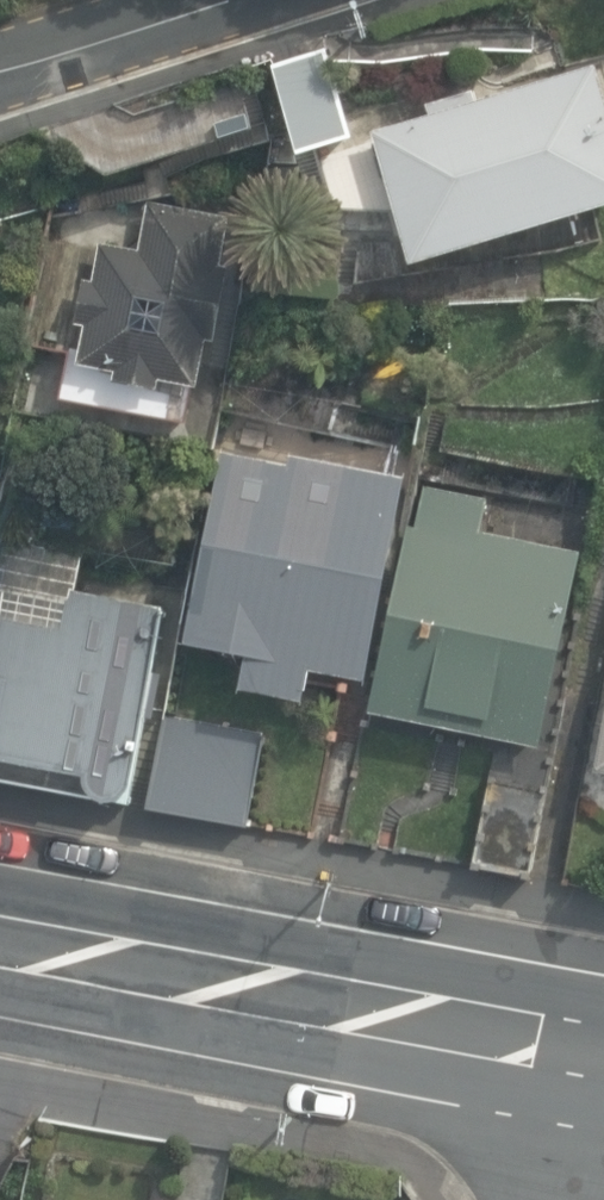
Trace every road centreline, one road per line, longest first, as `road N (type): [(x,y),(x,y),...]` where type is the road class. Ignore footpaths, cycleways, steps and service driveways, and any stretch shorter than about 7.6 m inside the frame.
road 1 (secondary): [(0,951),(603,1059)]
road 2 (residential): [(0,71),(220,0)]

